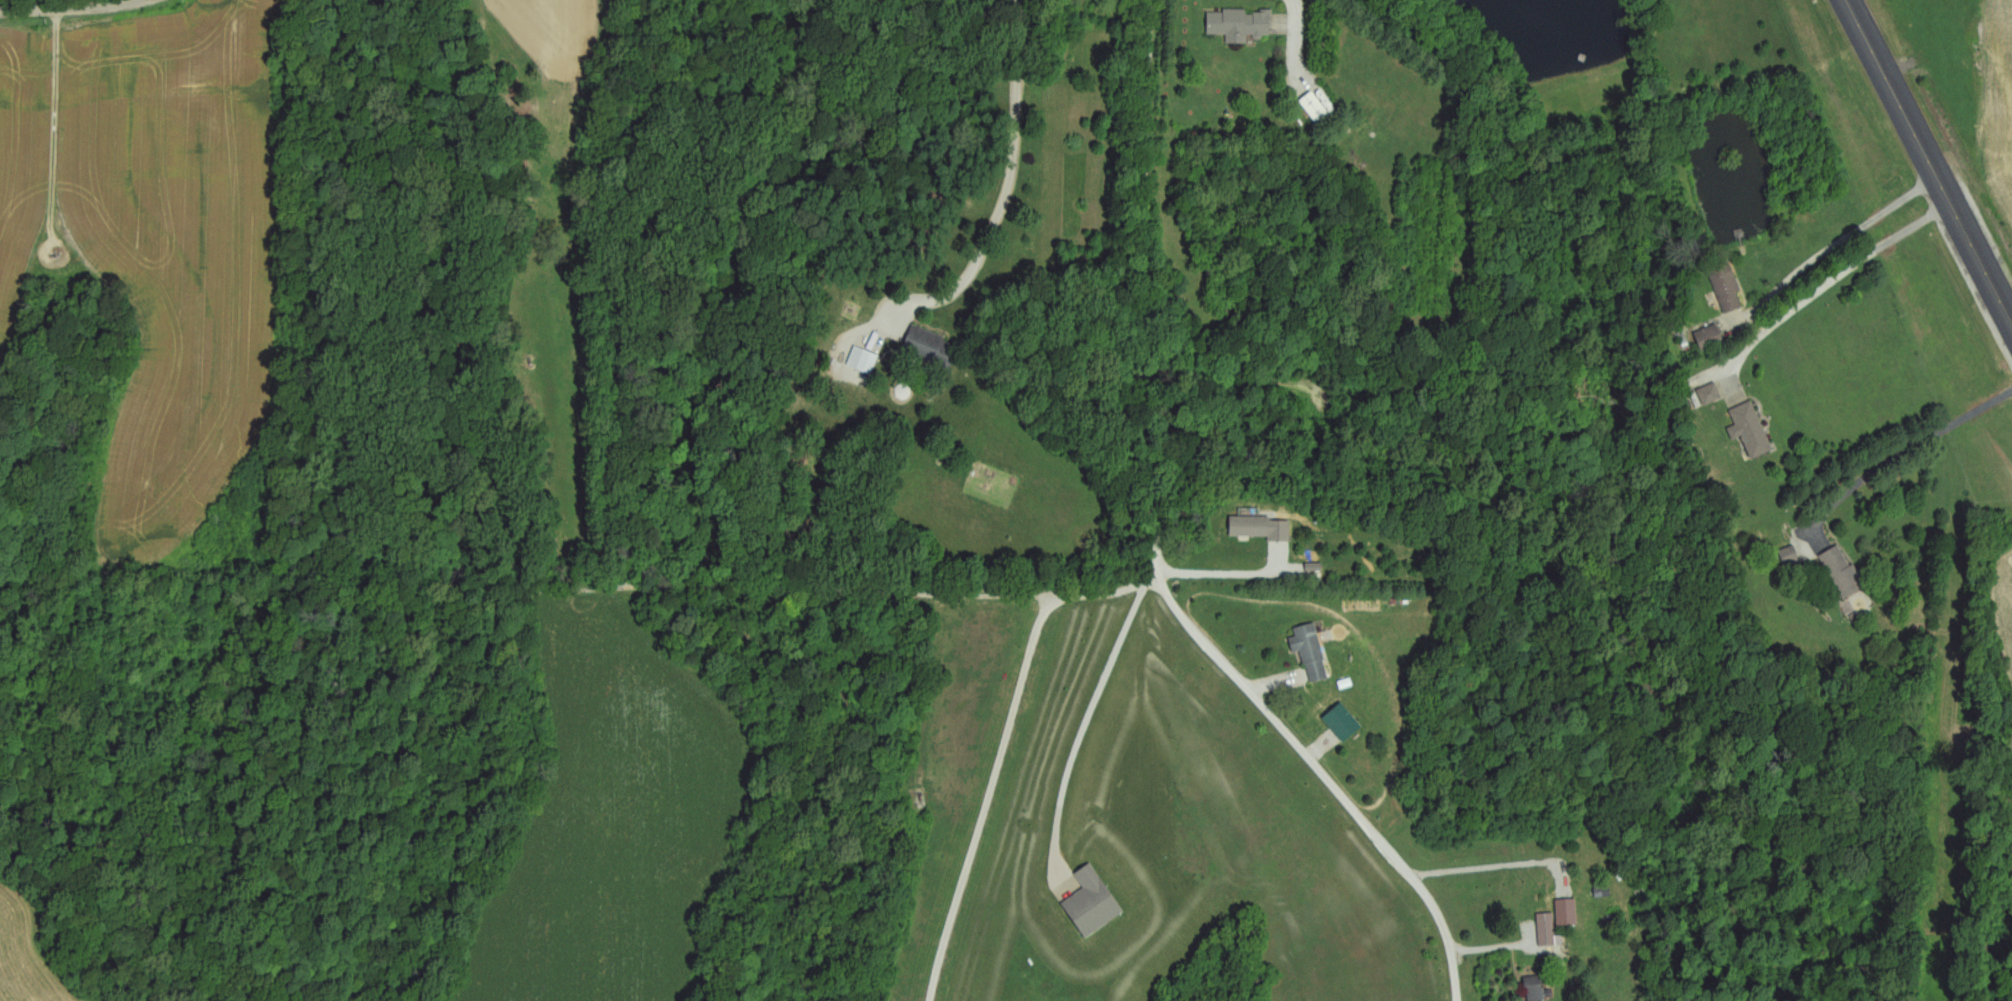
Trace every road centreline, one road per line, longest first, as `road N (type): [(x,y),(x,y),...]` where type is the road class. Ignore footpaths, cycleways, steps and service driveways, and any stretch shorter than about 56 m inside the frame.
road 1 (residential): [(1166,0),(1163,587),(1447,911),(1461,1000)]
road 2 (primary): [(2011,315),(1851,0)]
road 3 (residential): [(127,0),(0,7)]

